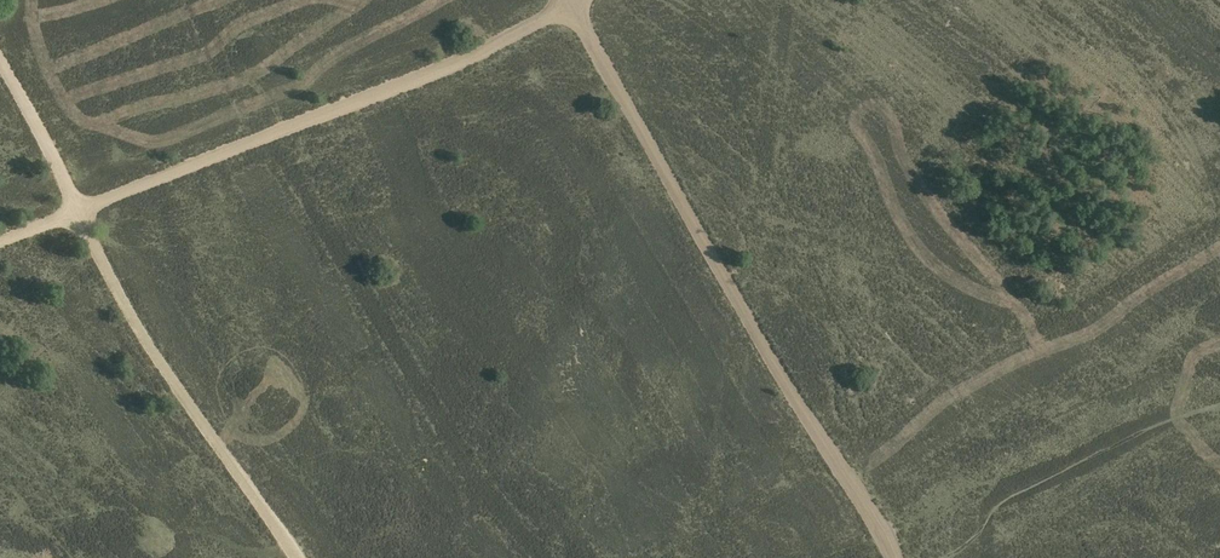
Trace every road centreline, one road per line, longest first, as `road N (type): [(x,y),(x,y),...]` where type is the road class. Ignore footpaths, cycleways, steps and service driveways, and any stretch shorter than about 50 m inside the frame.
road 1 (track): [(568,3),(467,57),(78,210),(0,59)]
road 2 (track): [(573,0),(896,557)]
road 3 (track): [(297,557),(161,367),(78,210),(0,241)]

